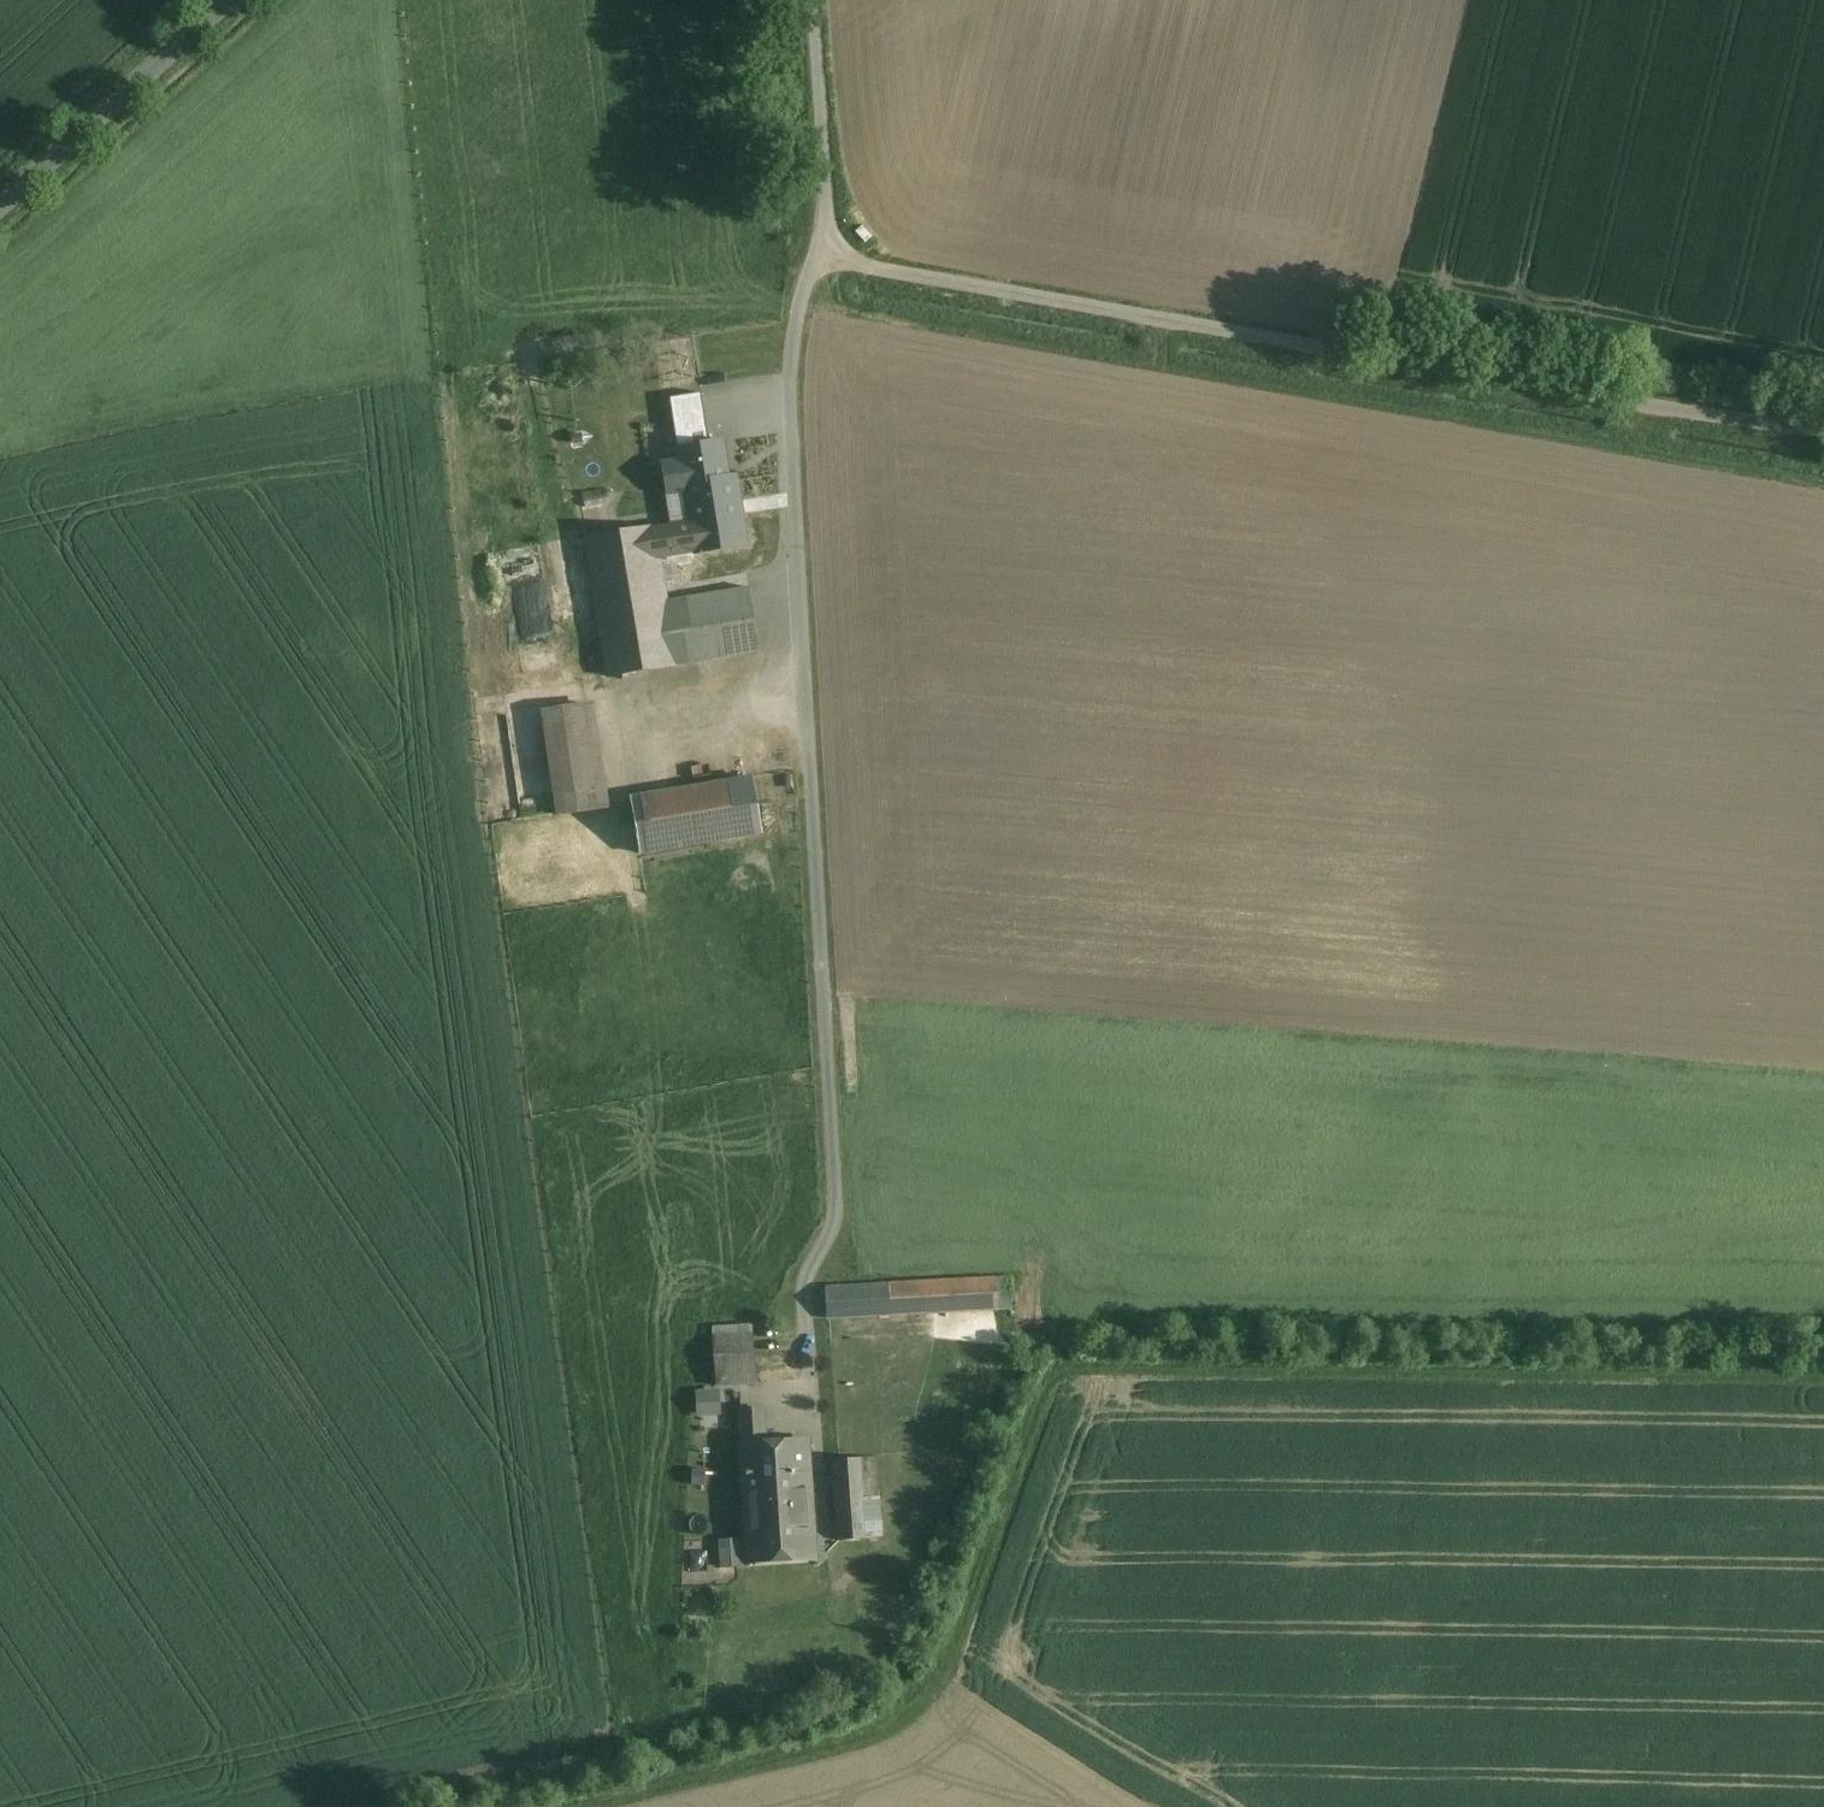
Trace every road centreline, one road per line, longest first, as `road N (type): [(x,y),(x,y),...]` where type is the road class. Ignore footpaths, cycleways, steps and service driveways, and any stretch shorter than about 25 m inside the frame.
road 1 (unclassified): [(818,251),(790,382),(840,1185),(836,1225),(812,1279),(817,1399)]
road 2 (unclassified): [(1823,432),(888,272),(818,251)]
road 3 (unclassified): [(0,215),(241,0)]
road 4 (unclassified): [(818,251),(827,204),(813,0)]

